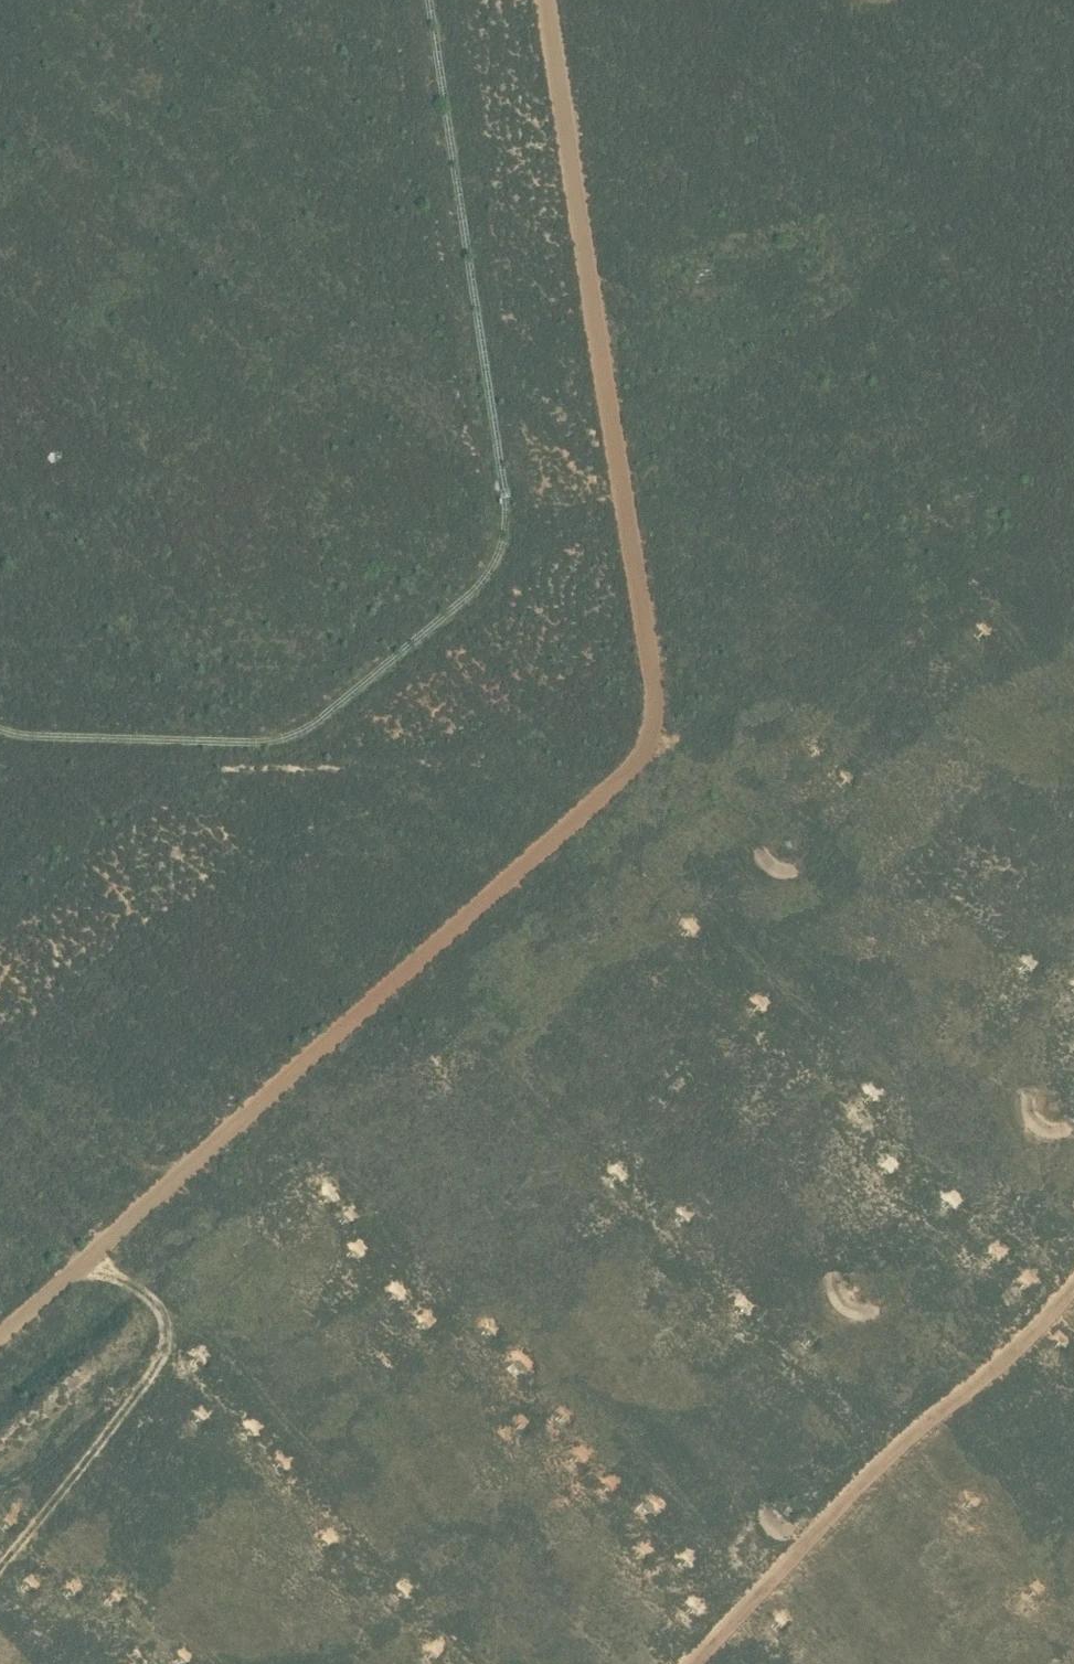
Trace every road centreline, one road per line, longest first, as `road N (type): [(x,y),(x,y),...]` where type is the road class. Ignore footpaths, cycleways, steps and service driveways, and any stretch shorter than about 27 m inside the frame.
road 1 (track): [(550,0),(655,673),(654,724),(639,763),(0,1339)]
road 2 (track): [(1073,1284),(693,1663)]

